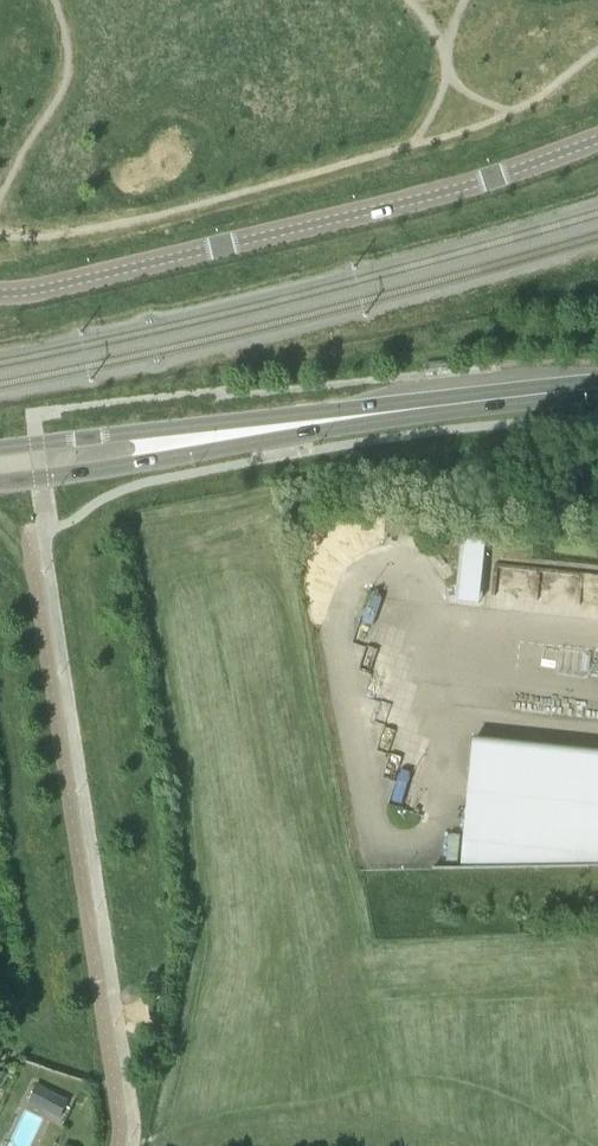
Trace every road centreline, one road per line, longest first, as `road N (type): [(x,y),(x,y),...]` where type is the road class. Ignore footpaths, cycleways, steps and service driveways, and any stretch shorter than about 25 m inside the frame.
road 1 (unclassified): [(597,137),(429,195),(0,292)]
road 2 (tertiary): [(275,426),(597,390)]
road 3 (tertiary): [(0,482),(134,461),(275,426)]
road 4 (tertiary): [(275,426),(132,430),(0,446)]

